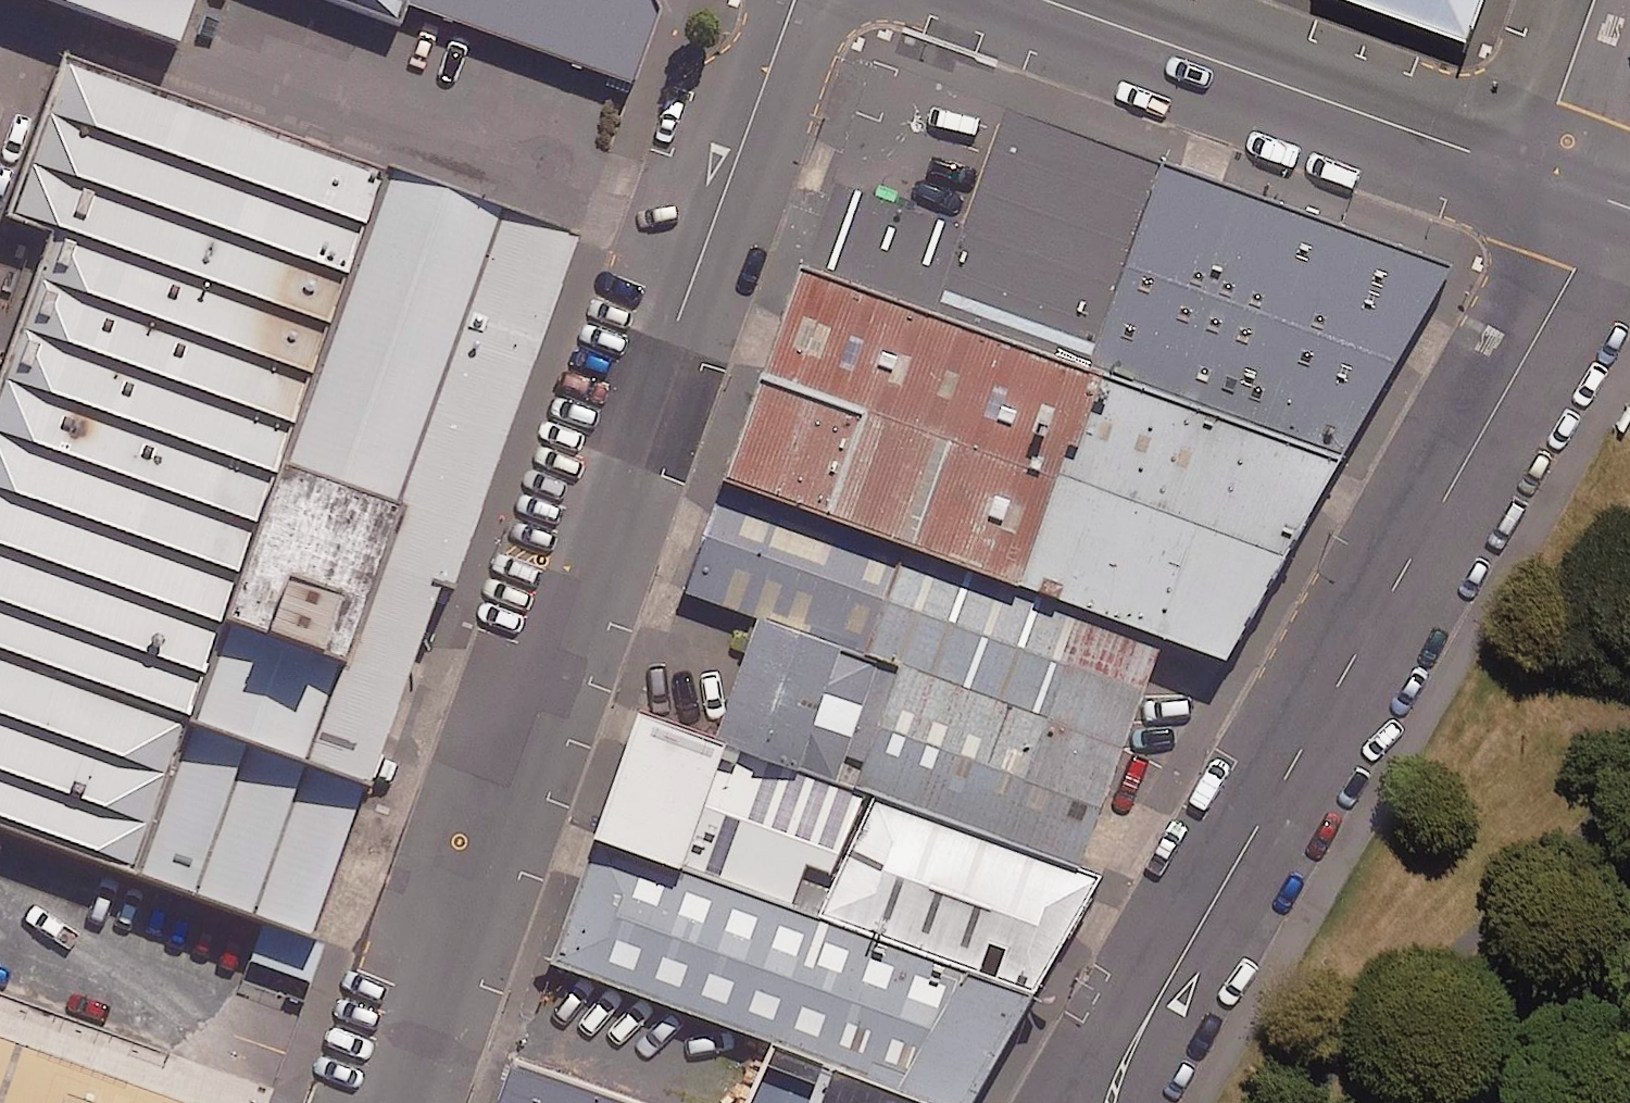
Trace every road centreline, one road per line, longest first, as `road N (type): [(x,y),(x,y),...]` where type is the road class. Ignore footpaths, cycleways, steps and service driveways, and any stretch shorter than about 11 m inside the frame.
road 1 (unclassified): [(794,0),(402,1102)]
road 2 (unclassified): [(1572,190),(1573,244),(1560,295),(1162,990),(1112,1102)]
road 3 (tertiary): [(1040,0),(1572,190)]
road 4 (trunk): [(1629,952),(1471,1102)]
road 5 (unclassified): [(1596,0),(1566,82),(1563,134),(1572,190)]

